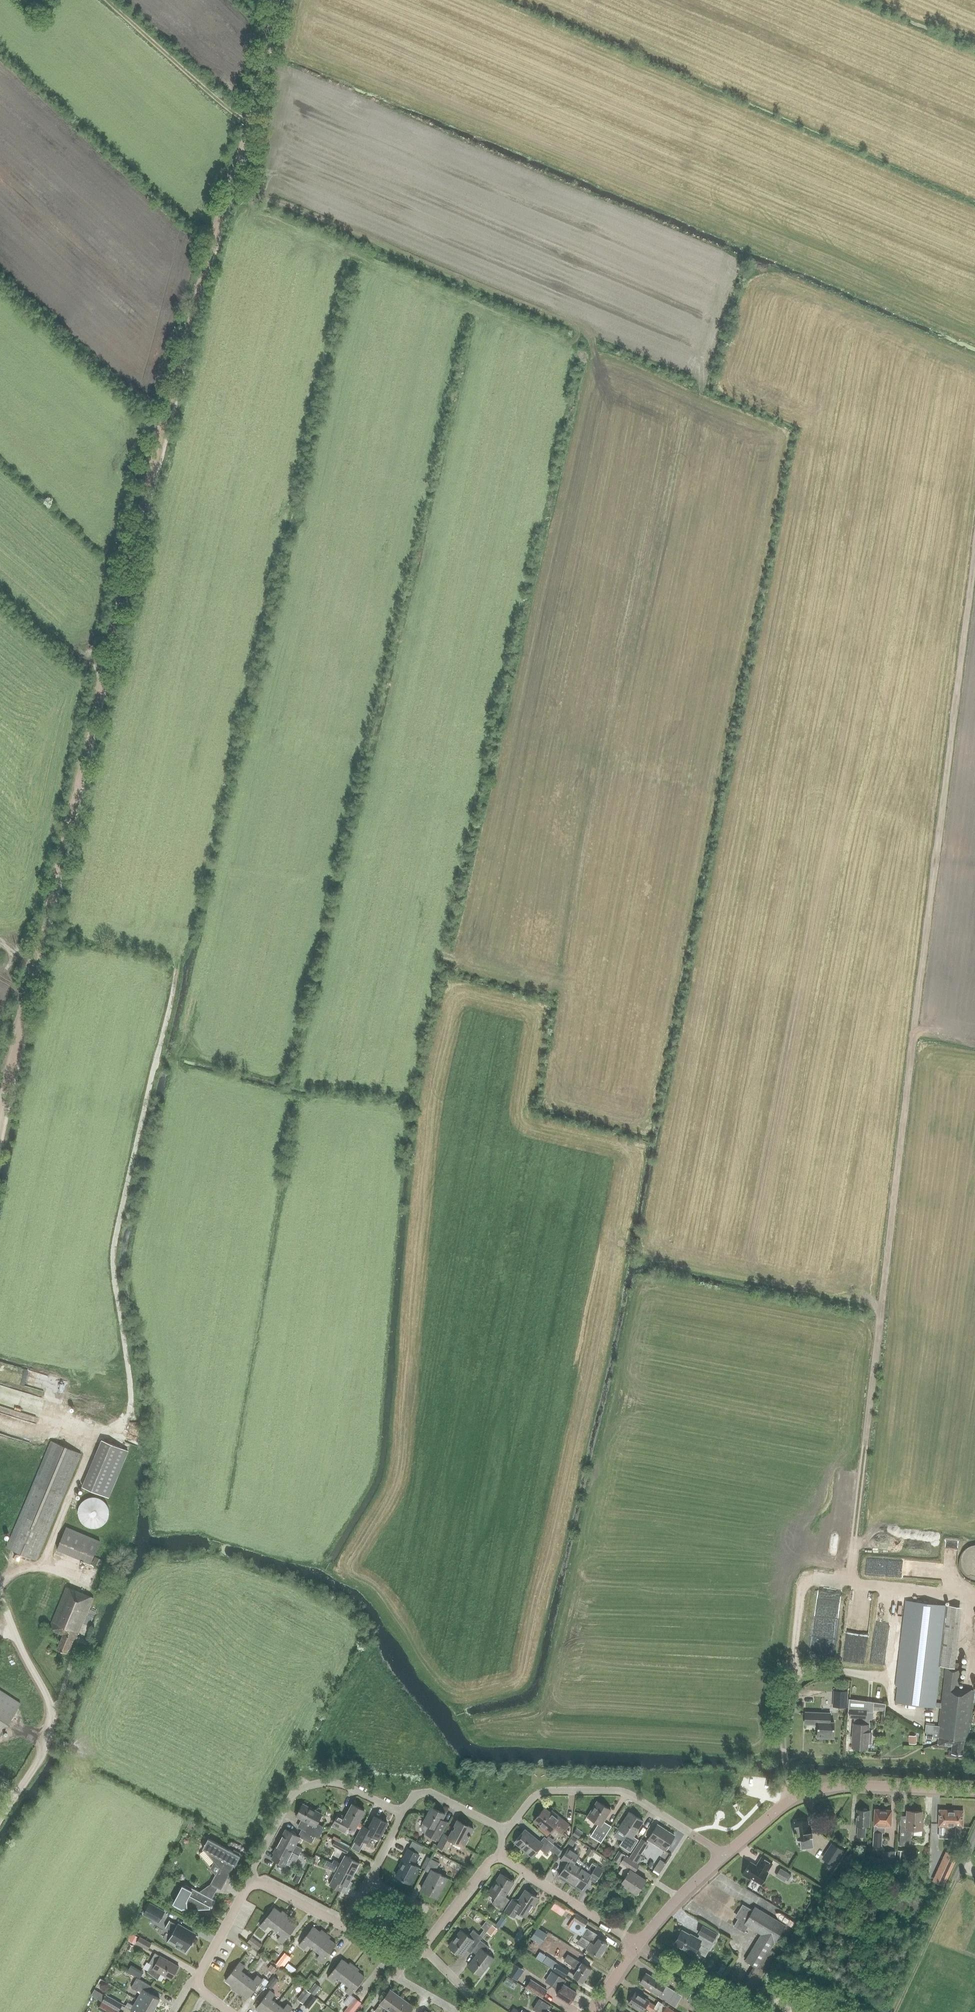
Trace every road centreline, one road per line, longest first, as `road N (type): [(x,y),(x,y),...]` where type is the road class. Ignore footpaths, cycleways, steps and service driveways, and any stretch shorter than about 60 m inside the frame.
road 1 (track): [(276,0),(148,486),(0,1142)]
road 2 (residential): [(507,1828),(549,1791),(626,1794),(727,1854)]
road 3 (unclassified): [(0,1817),(43,1751),(50,1714),(0,1595)]
road 4 (residential): [(253,1884),(255,1863),(300,1788),(341,1783),(405,1814)]
road 5 (residential): [(640,1947),(498,1855)]
road 6 (residential): [(227,2011),(200,1991),(197,1975),(253,1884)]
road 7 (tertiary): [(727,1854),(780,1810),(852,1786)]
road 8 (tertiary): [(640,1947),(727,1854)]
road 9 (residential): [(405,1814),(414,1794),(427,1791),(507,1828)]
road 10 (tertiary): [(974,1792),(852,1786)]

